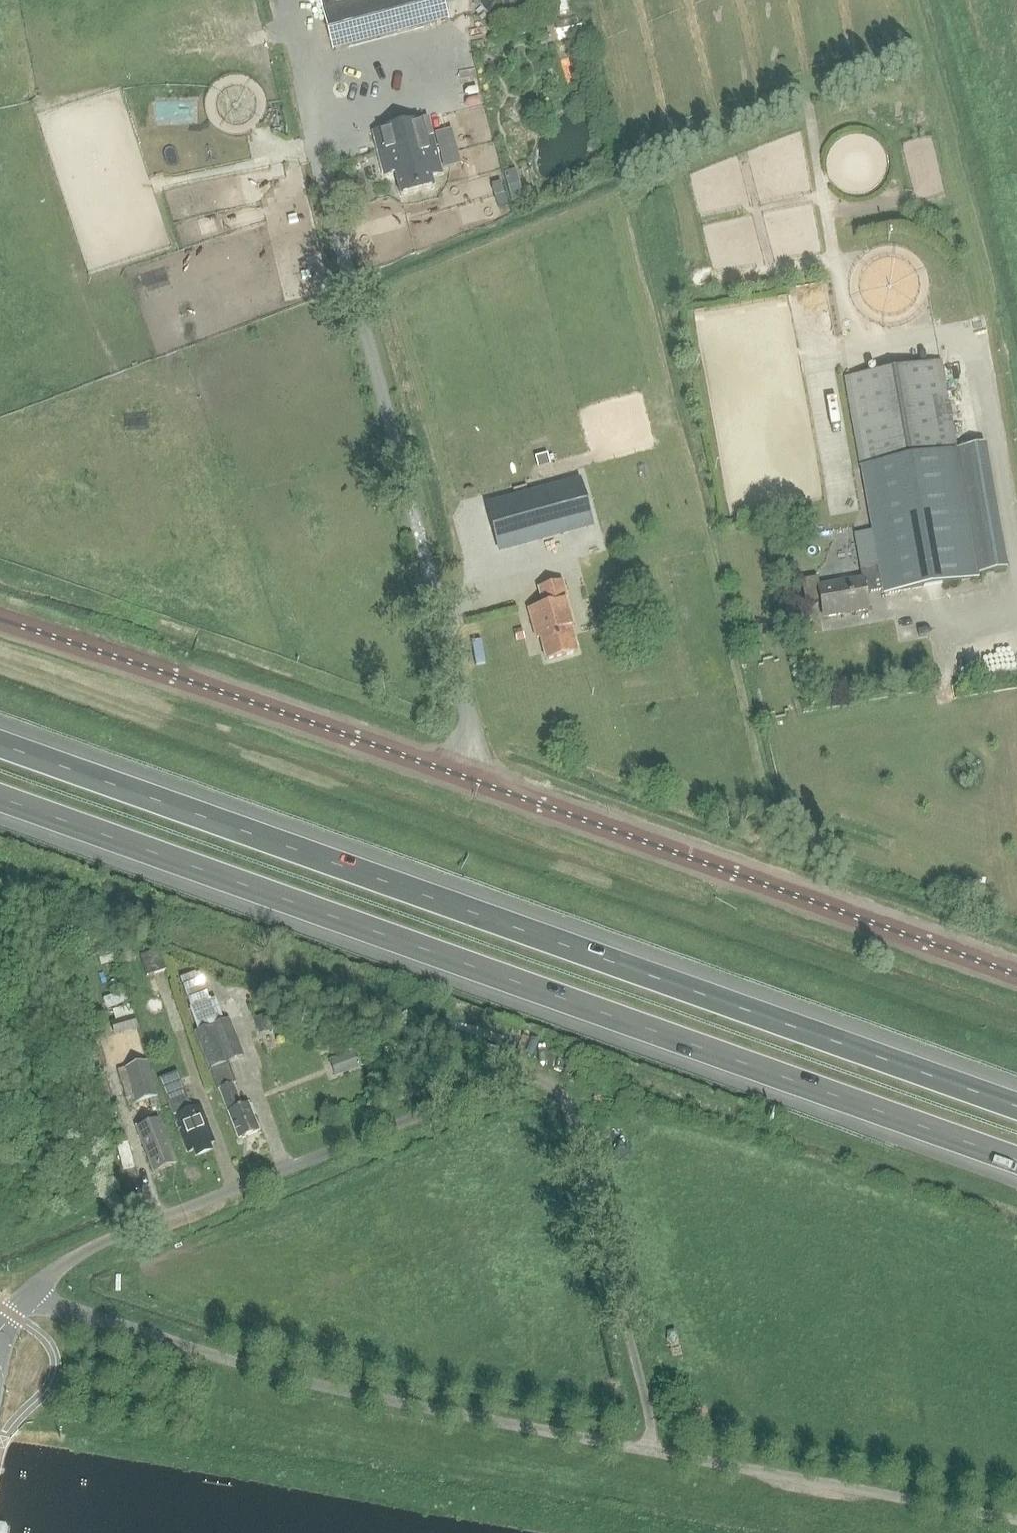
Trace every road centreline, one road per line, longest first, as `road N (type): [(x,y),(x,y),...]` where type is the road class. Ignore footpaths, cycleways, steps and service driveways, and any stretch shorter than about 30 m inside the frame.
road 1 (motorway): [(0,800),(1016,1163)]
road 2 (motorway): [(1016,1108),(0,746)]
road 3 (unclassified): [(1016,975),(0,615)]
road 4 (unclassified): [(24,1299),(103,1242),(512,1078),(534,1077),(554,1086),(571,1112),(659,1453)]
road 5 (unclassified): [(659,1453),(313,1384),(24,1299)]
road 6 (unclassified): [(1016,1521),(659,1453)]

